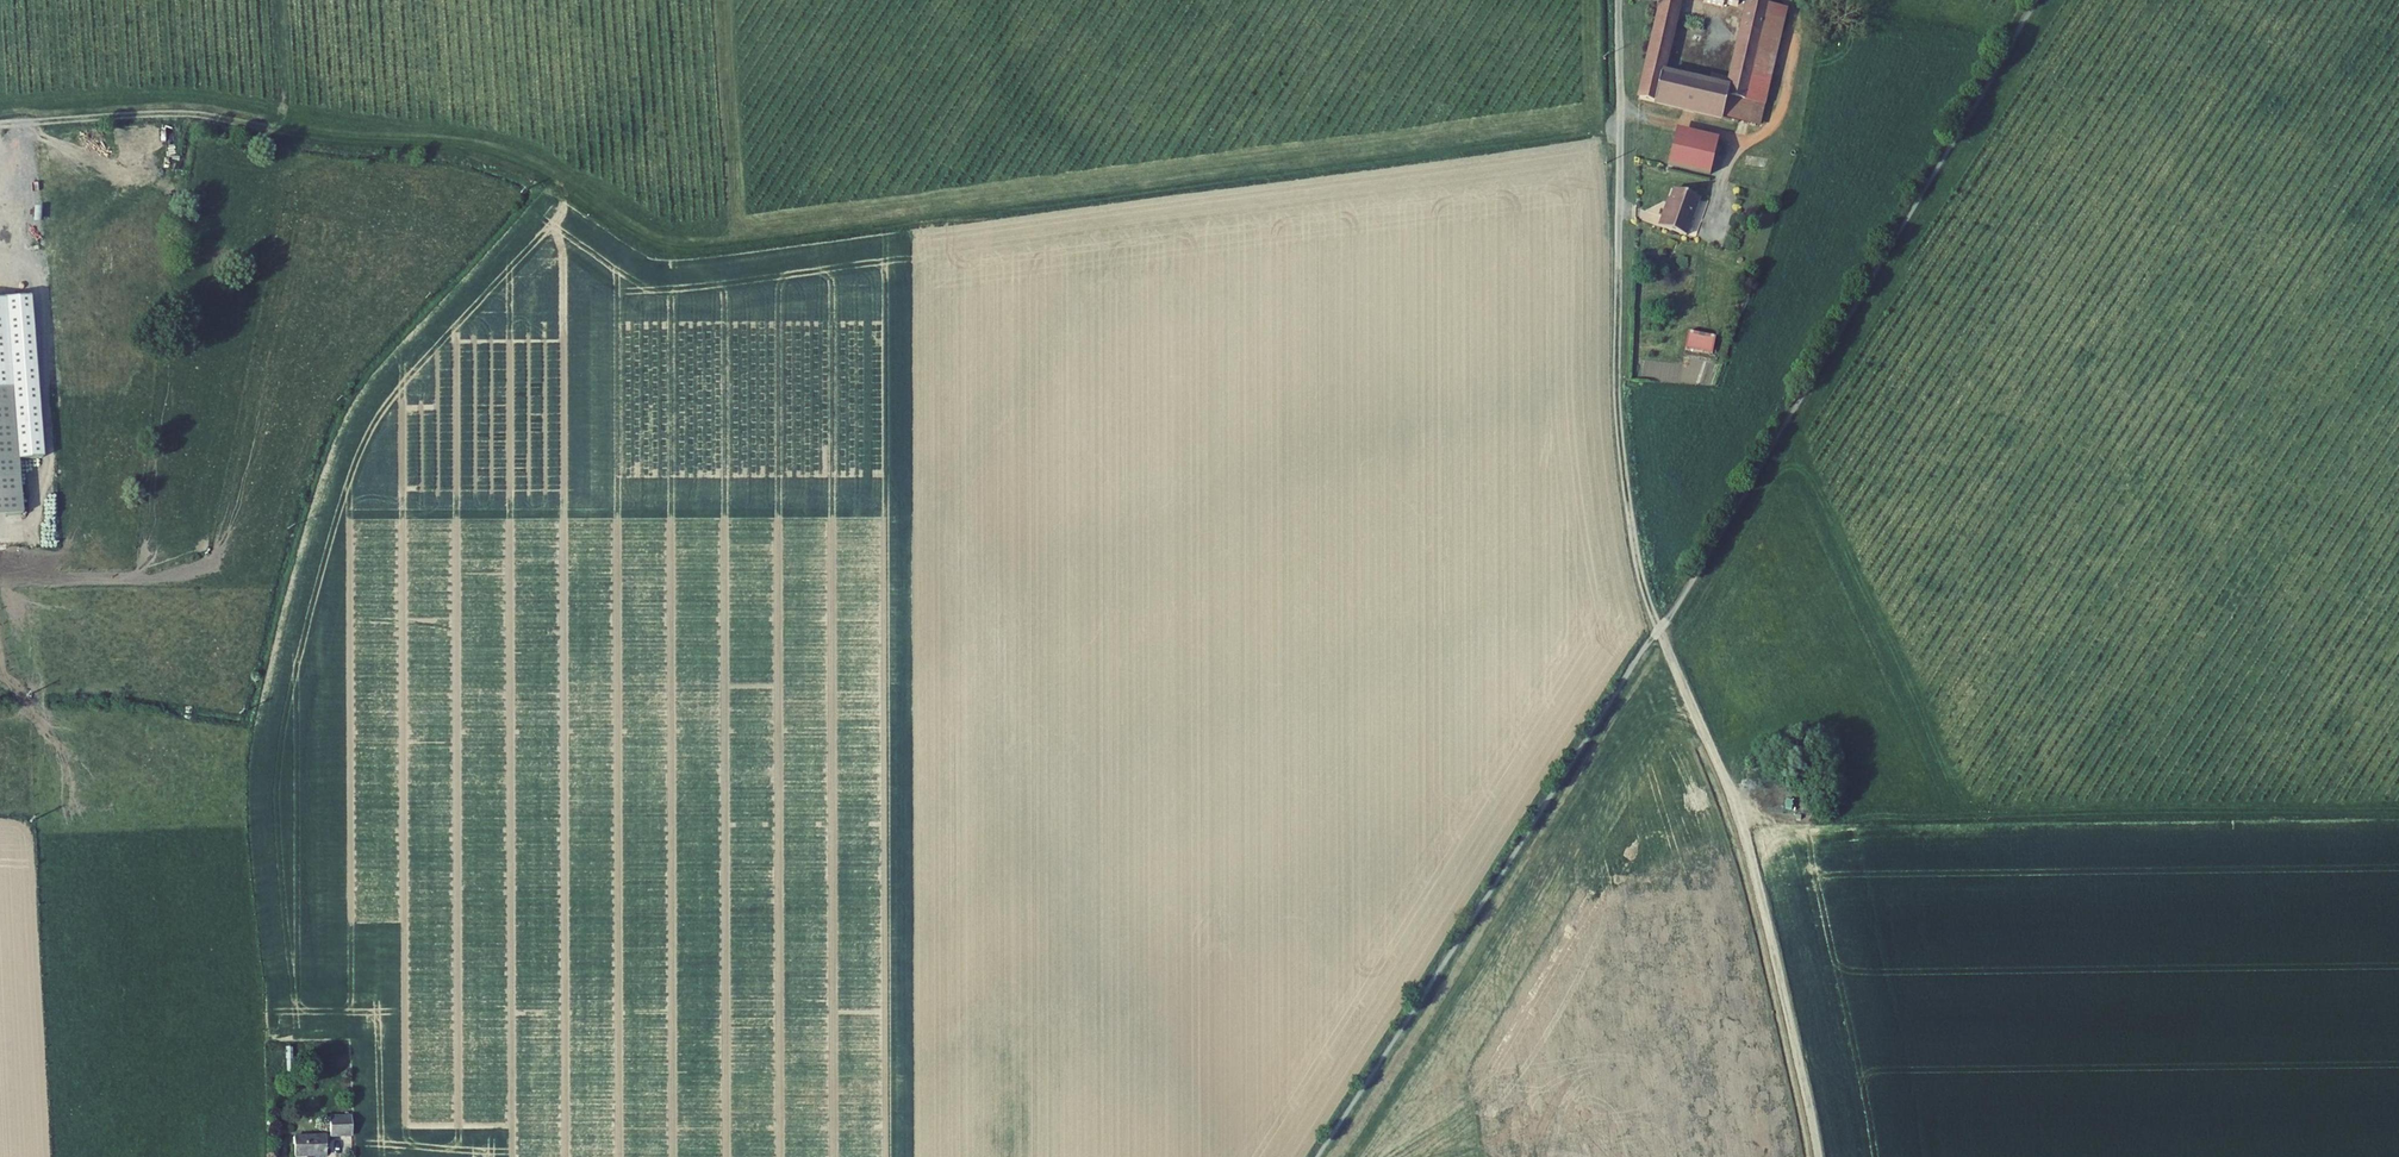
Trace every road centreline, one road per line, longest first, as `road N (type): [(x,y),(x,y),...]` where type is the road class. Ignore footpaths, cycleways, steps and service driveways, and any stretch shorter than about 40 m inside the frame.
road 1 (track): [(1621,126),(653,258),(543,178),(443,149),(368,152),(281,141),(196,112),(0,125)]
road 2 (track): [(1619,0),(1617,405),(1635,555),(1660,630),(1722,759),(1764,905),(1816,1156)]

